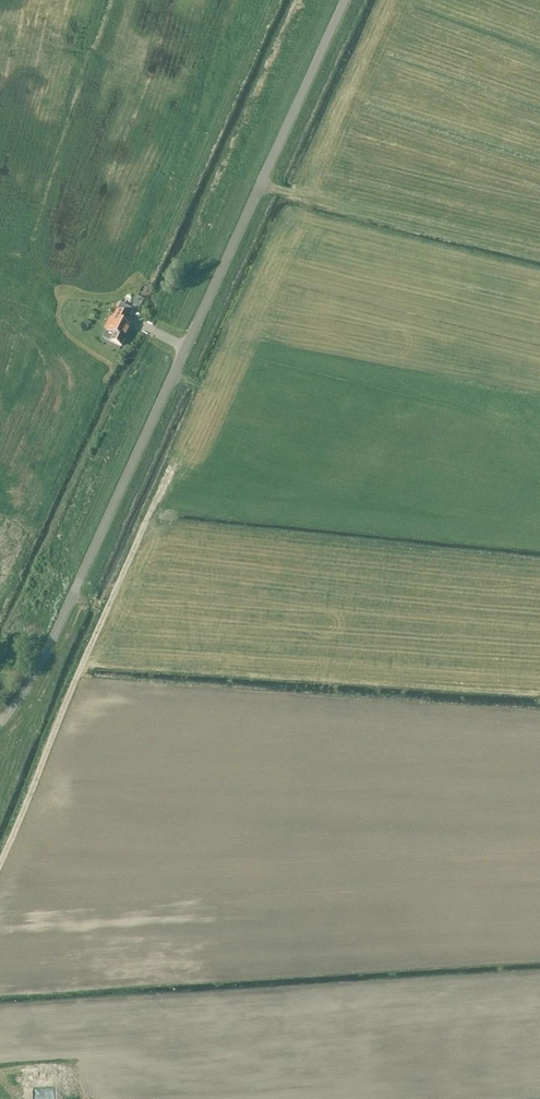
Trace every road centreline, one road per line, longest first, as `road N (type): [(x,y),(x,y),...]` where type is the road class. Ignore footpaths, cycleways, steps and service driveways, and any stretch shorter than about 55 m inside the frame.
road 1 (unclassified): [(0,723),(40,668),(345,0)]

